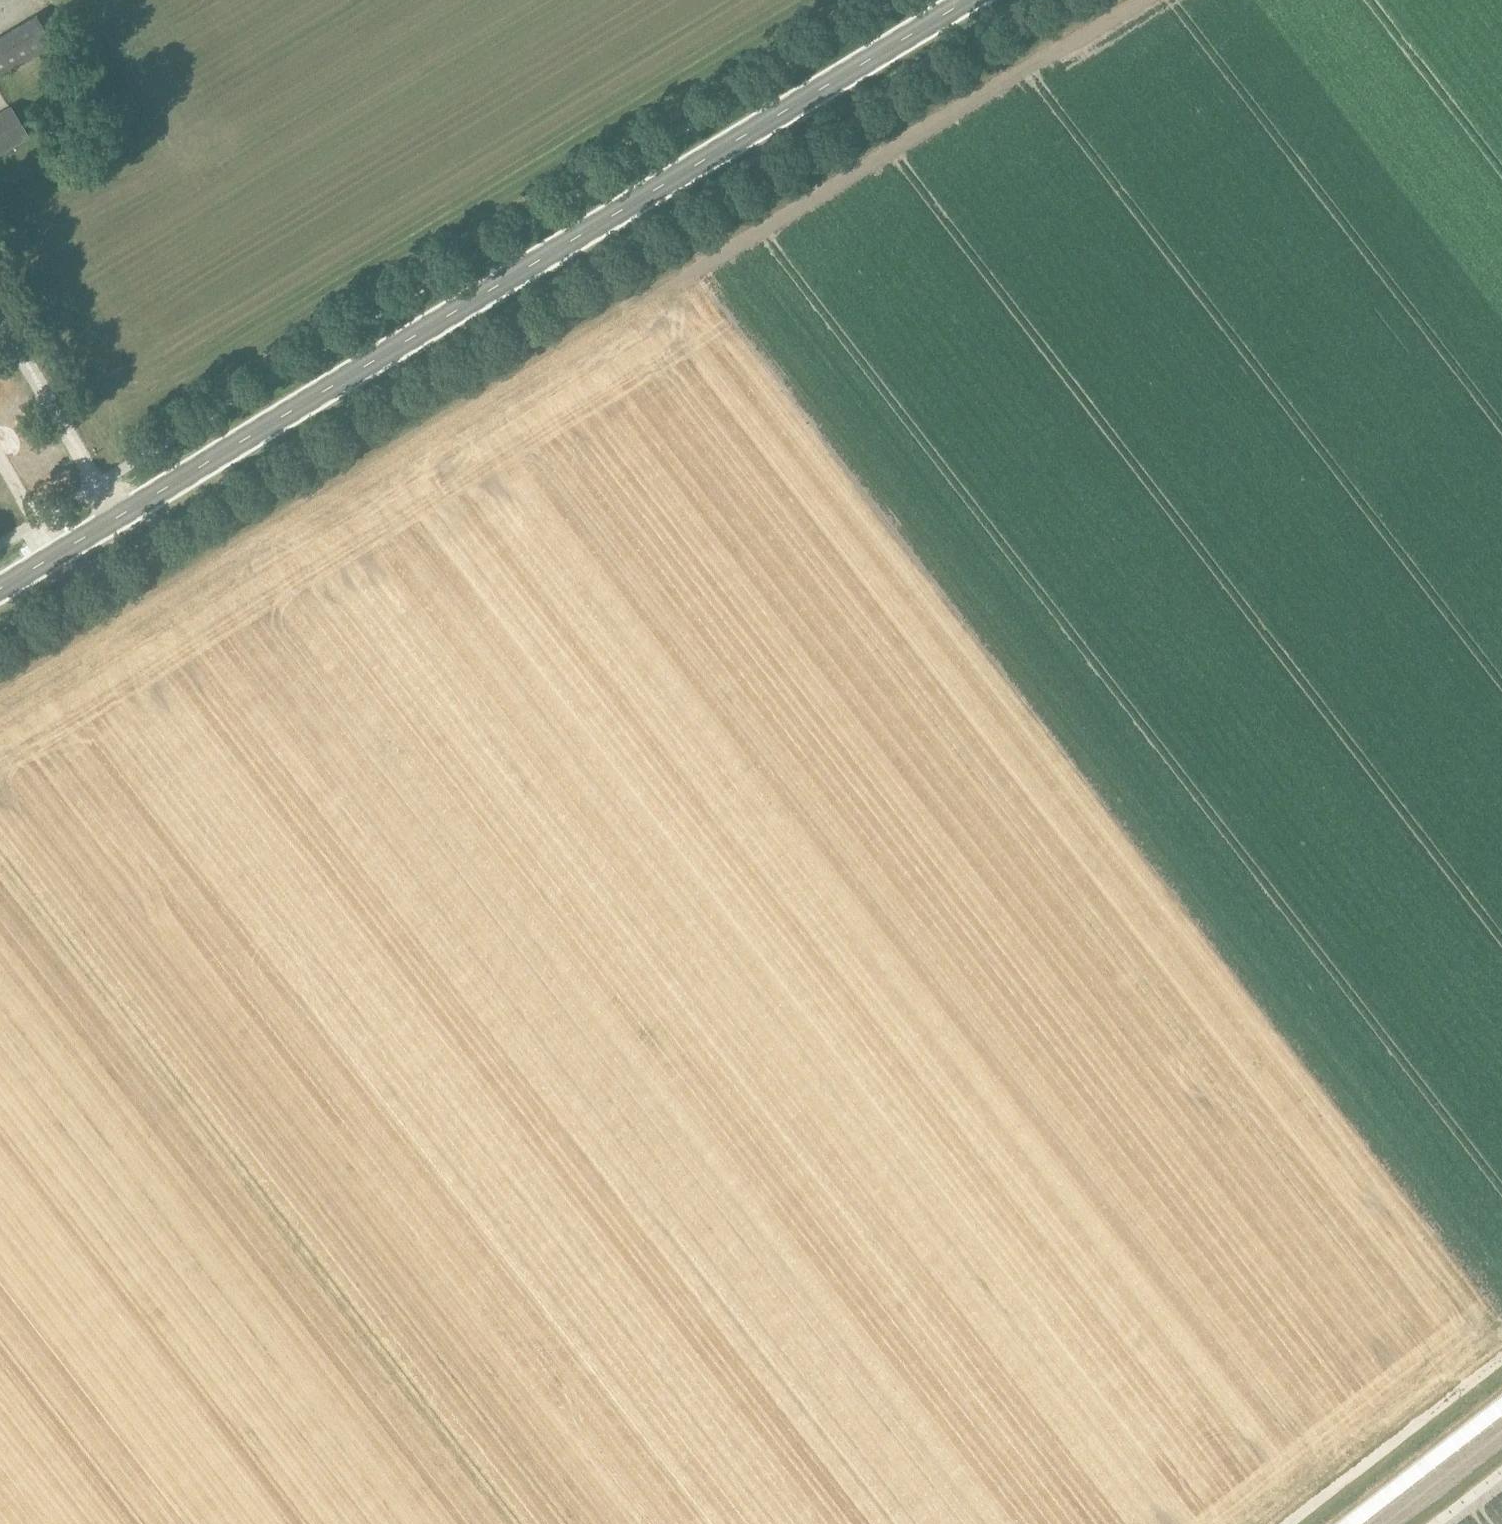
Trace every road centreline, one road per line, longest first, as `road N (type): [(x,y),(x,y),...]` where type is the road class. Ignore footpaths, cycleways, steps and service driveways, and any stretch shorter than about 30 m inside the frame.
road 1 (secondary): [(0,588),(966,0)]

